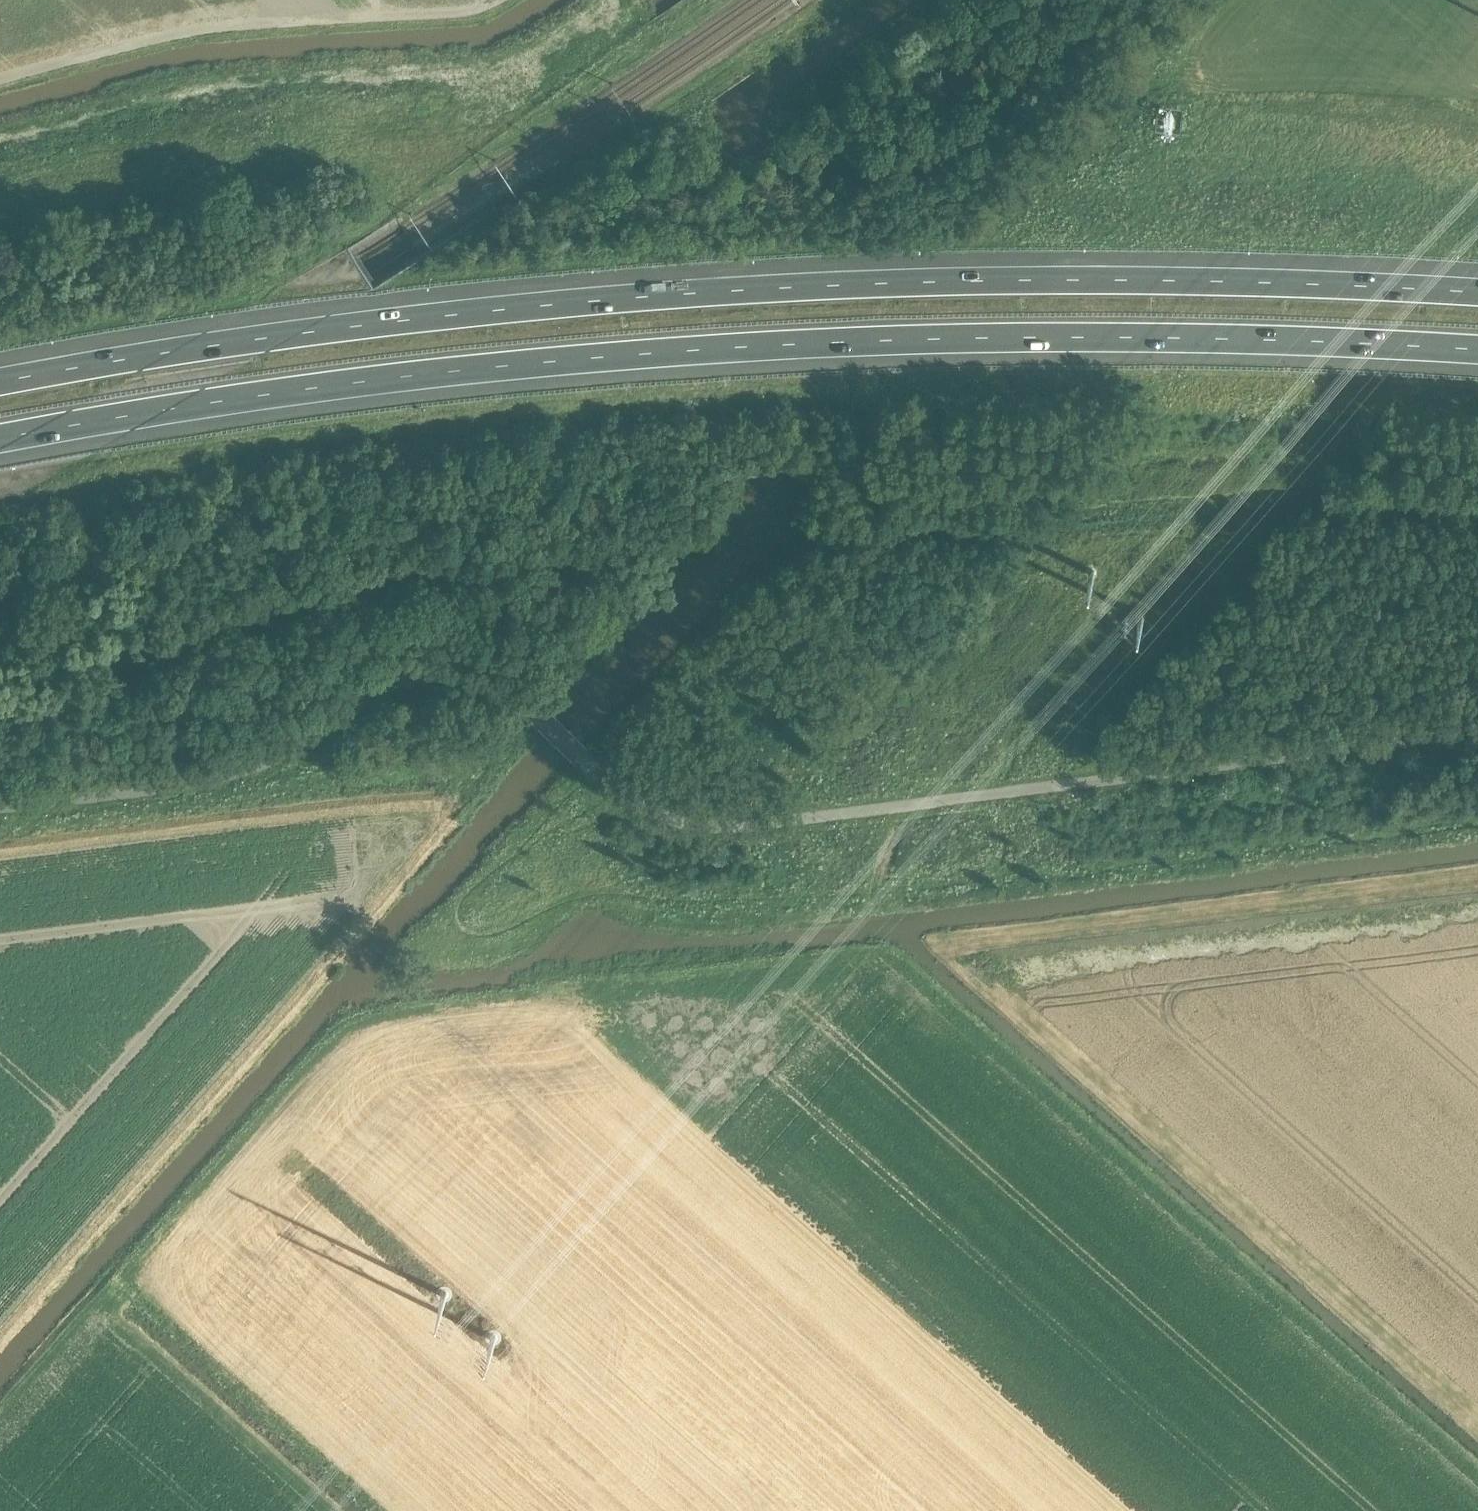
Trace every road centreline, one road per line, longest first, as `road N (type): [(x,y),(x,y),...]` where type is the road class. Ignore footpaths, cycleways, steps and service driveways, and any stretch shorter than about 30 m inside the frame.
road 1 (motorway): [(1477,291),(1084,279),(718,291),(321,330),(0,381)]
road 2 (motorway): [(0,437),(361,381),(710,348),(1074,336),(1477,349)]
road 3 (track): [(528,121),(705,0)]

